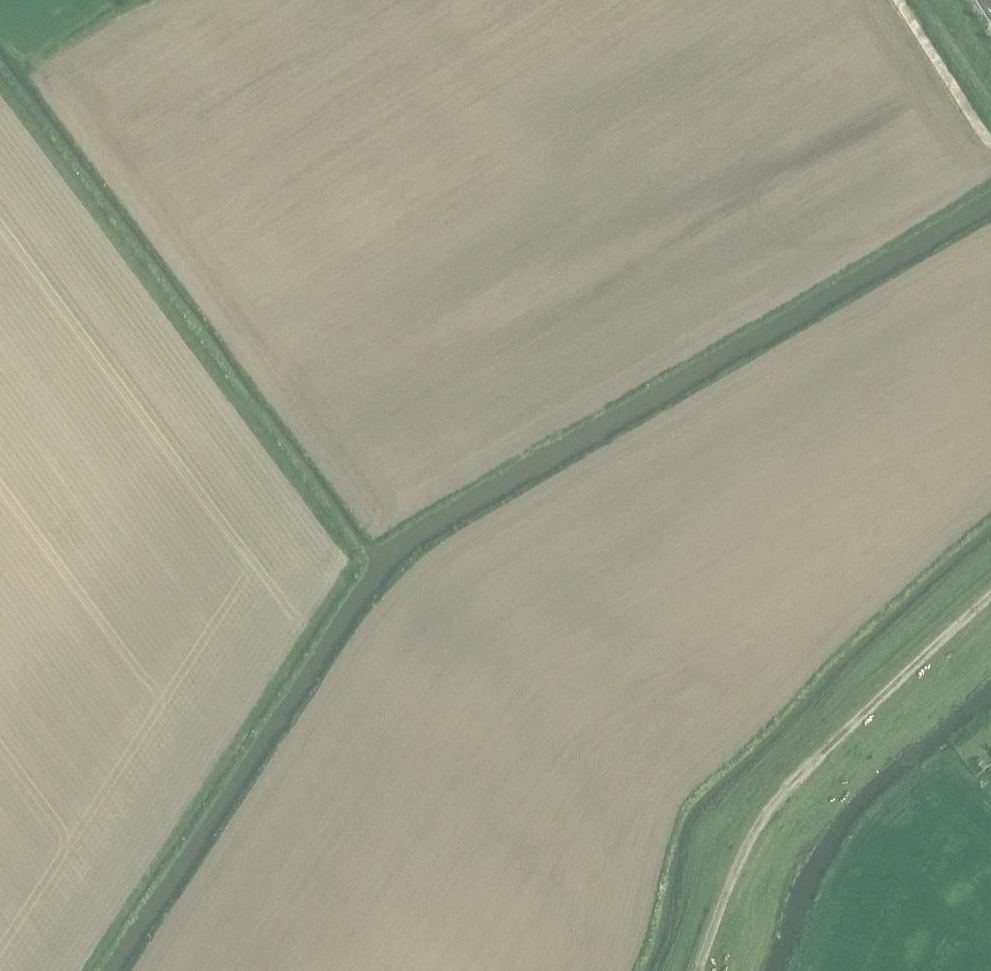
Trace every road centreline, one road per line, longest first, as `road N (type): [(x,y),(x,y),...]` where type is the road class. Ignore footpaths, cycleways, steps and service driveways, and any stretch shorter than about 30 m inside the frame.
road 1 (track): [(704,970),(736,886),(786,800),(990,610)]
road 2 (track): [(990,136),(902,0)]

